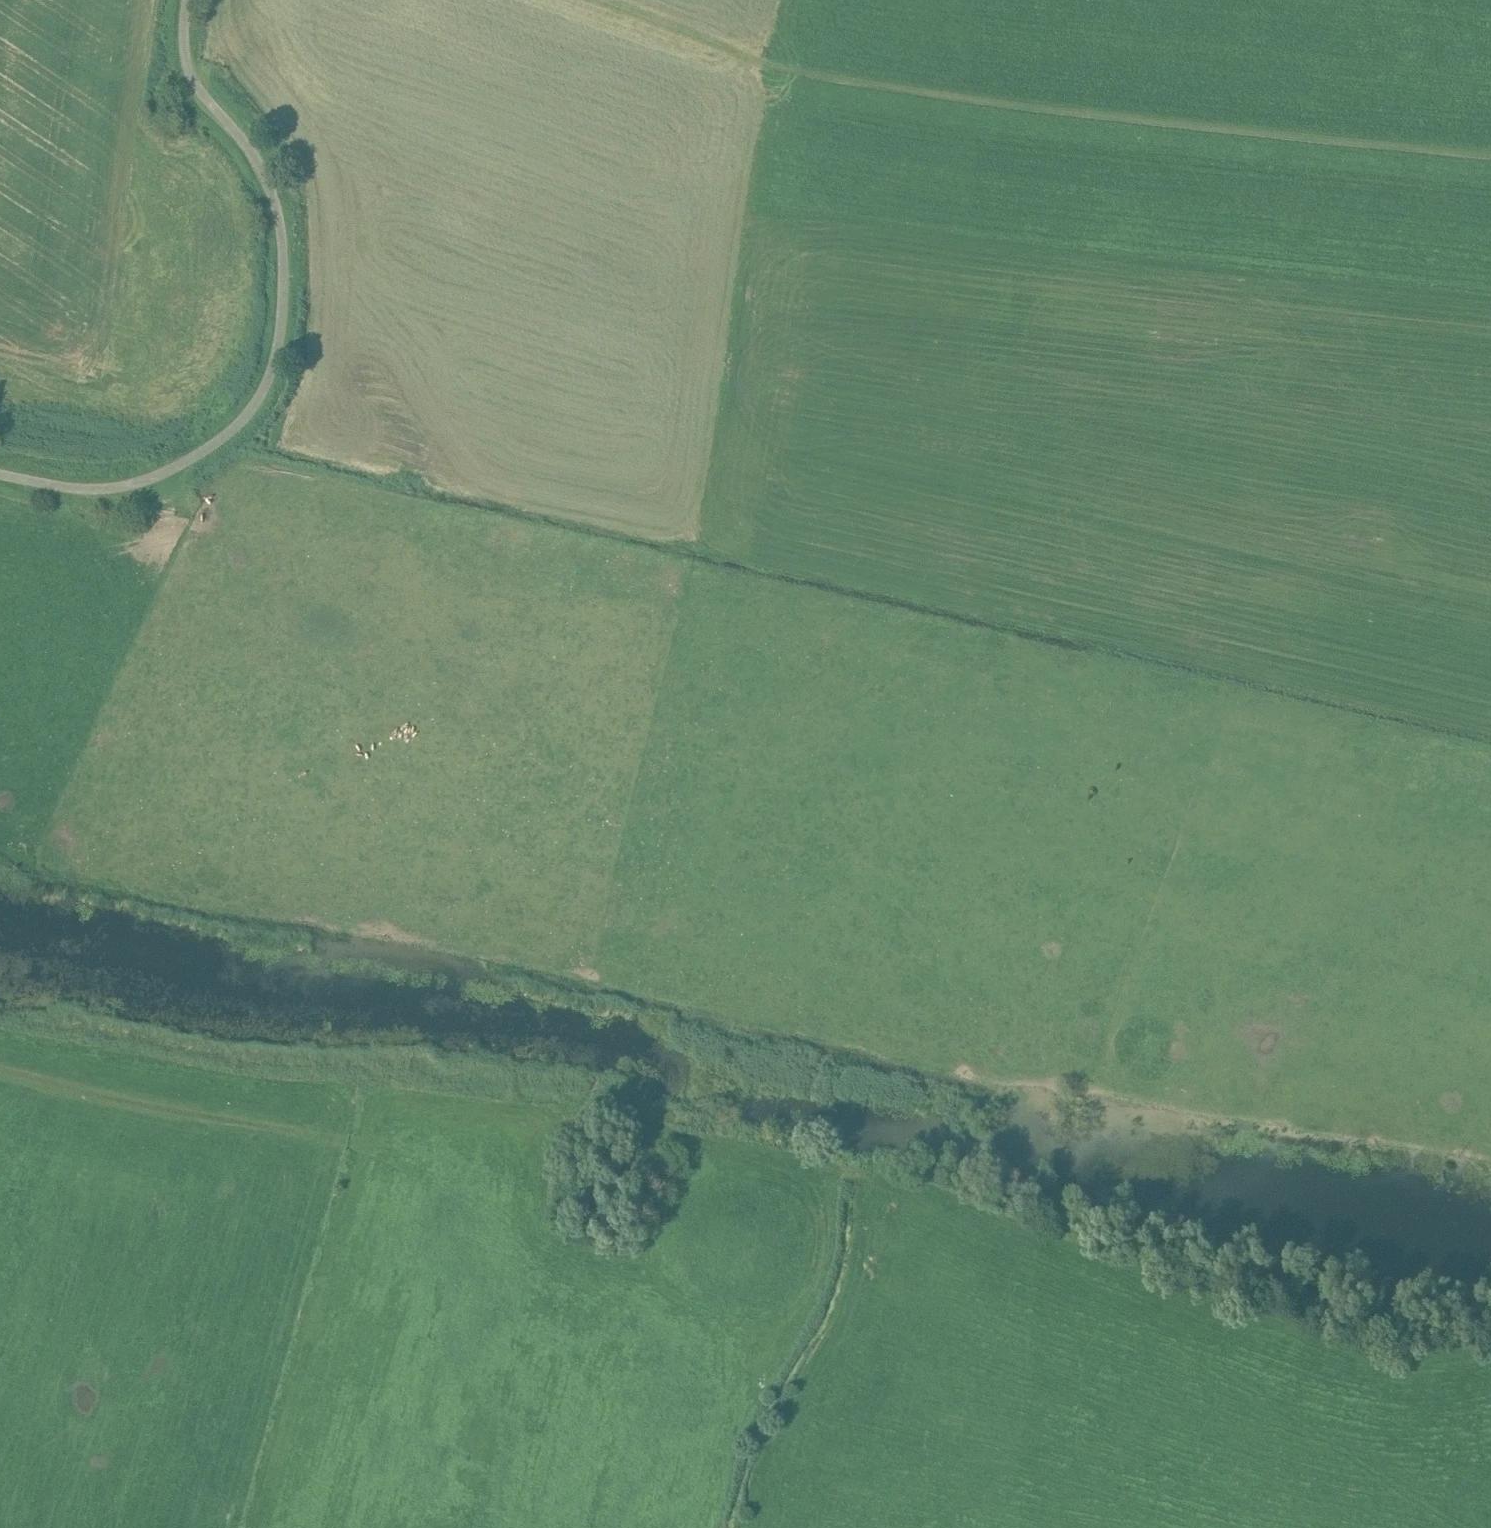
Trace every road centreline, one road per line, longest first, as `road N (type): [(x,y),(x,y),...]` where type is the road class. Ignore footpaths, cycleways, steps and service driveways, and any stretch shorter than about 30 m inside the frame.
road 1 (track): [(595,0),(751,51),(1490,150)]
road 2 (track): [(0,464),(115,485),(159,472),(233,426),(268,372),(280,327),(282,203),(189,75),(192,0)]

